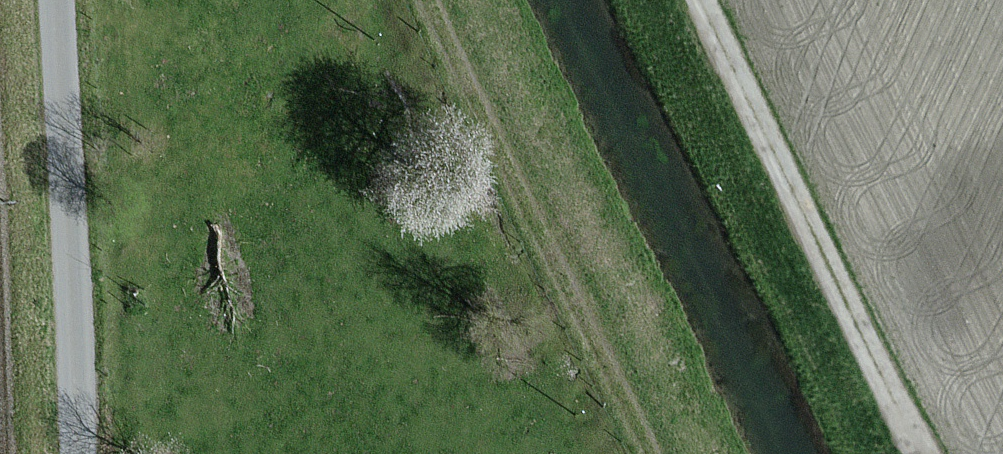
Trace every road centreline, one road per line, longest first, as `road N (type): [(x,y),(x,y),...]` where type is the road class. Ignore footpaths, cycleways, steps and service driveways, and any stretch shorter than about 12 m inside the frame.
road 1 (track): [(427,0),(652,453)]
road 2 (track): [(697,0),(921,453)]
road 3 (unclassified): [(56,0),(77,453)]

